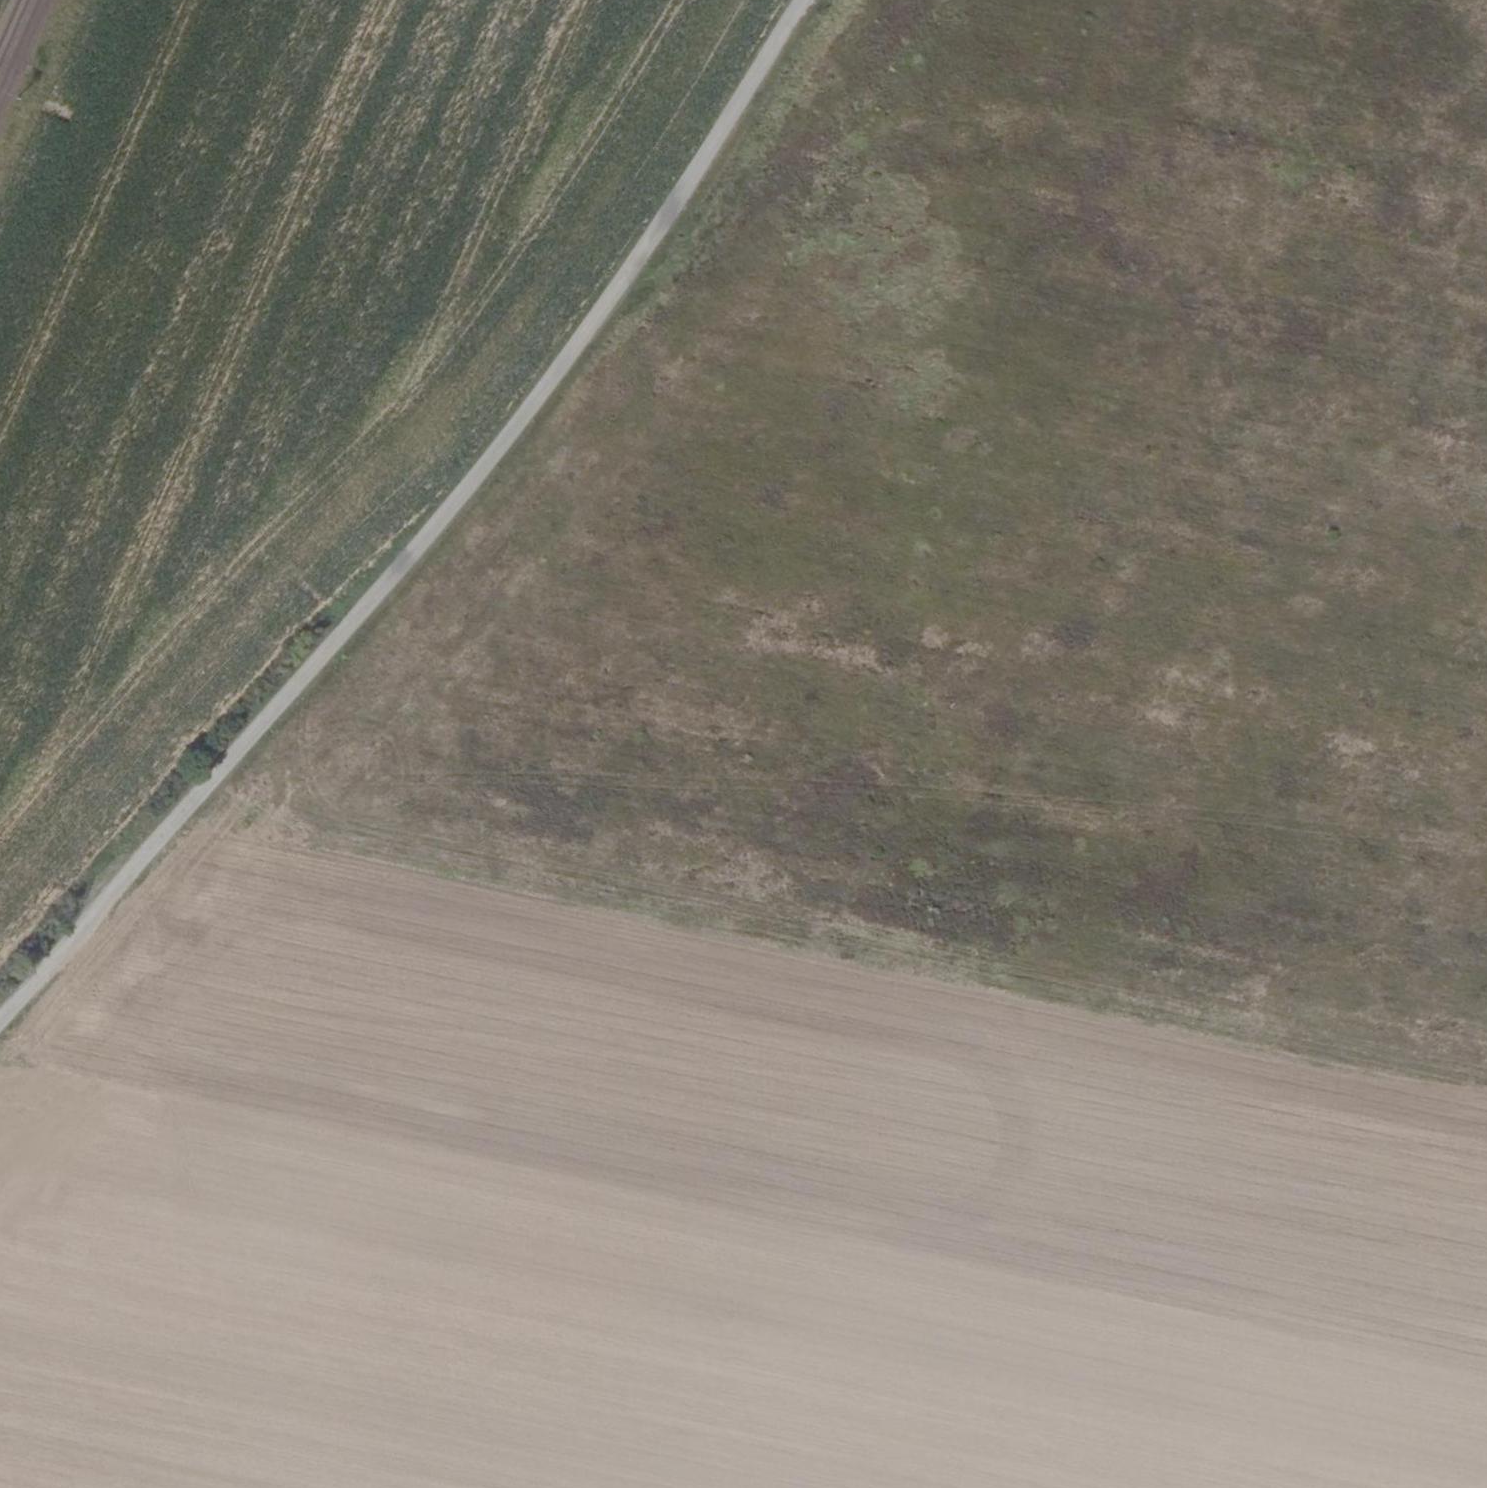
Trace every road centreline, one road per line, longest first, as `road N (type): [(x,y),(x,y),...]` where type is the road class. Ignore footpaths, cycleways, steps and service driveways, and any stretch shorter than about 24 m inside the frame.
road 1 (track): [(0,1021),(197,799),(667,237),(813,0)]

